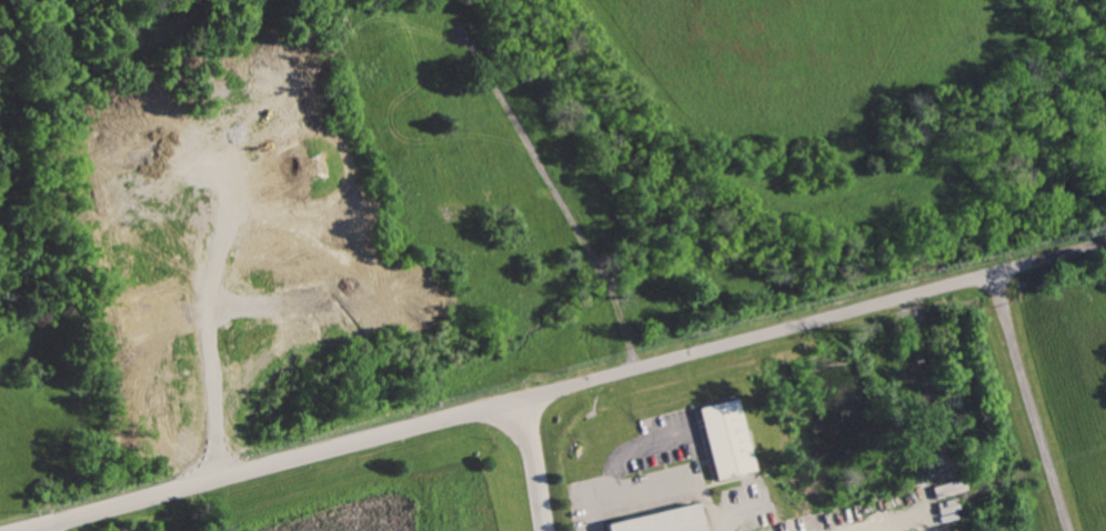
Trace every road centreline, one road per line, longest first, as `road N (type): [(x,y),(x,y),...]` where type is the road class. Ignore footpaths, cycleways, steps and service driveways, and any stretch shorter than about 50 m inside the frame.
road 1 (residential): [(10,530),(1105,245)]
road 2 (residential): [(462,30),(609,280),(637,367)]

